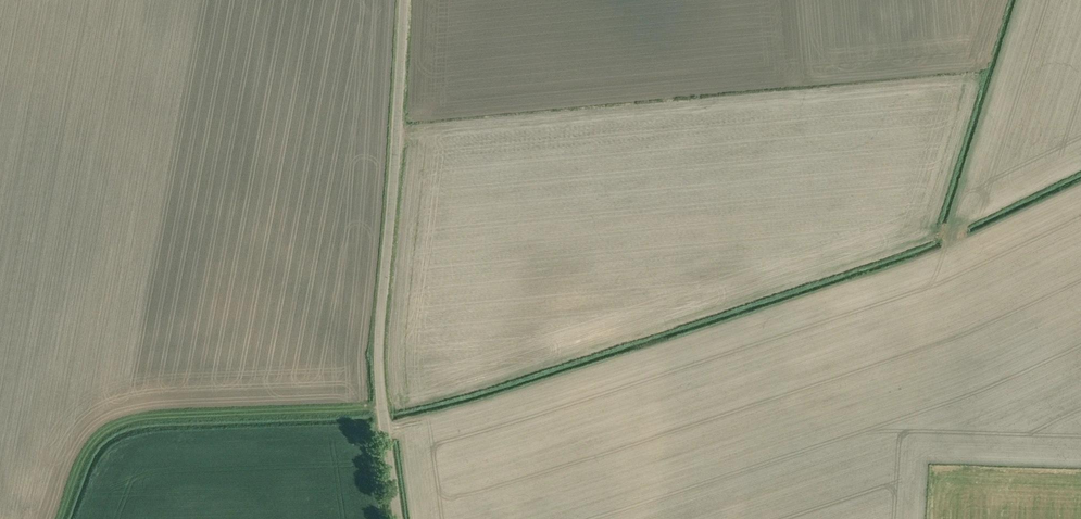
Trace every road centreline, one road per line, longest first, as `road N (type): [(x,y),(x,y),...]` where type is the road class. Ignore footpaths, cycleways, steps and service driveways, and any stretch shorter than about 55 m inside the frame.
road 1 (unclassified): [(398,518),(379,372),(404,0)]

